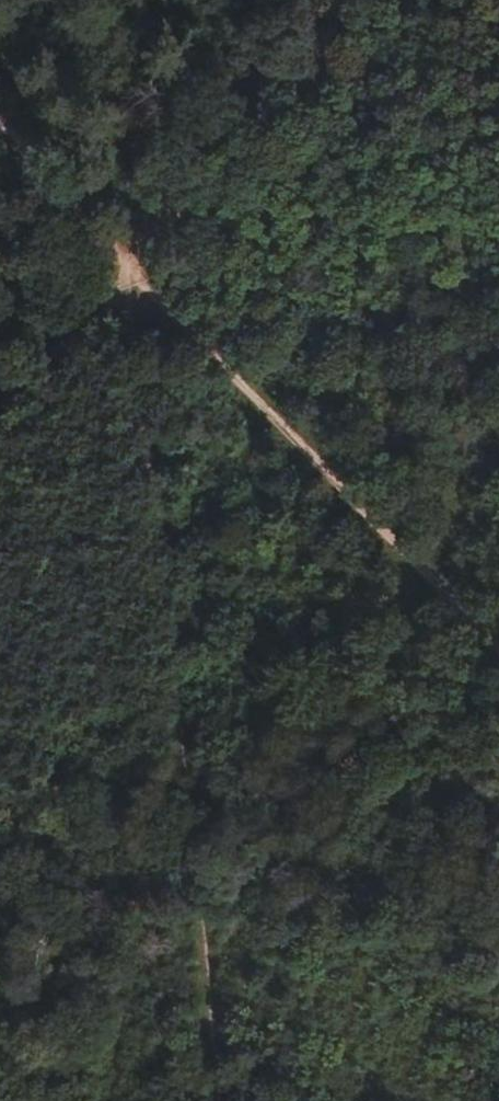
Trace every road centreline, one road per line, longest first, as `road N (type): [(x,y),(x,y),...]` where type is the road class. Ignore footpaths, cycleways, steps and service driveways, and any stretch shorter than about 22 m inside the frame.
road 1 (track): [(124,256),(212,1100)]
road 2 (track): [(0,127),(498,646)]
road 3 (track): [(348,0),(0,403)]

